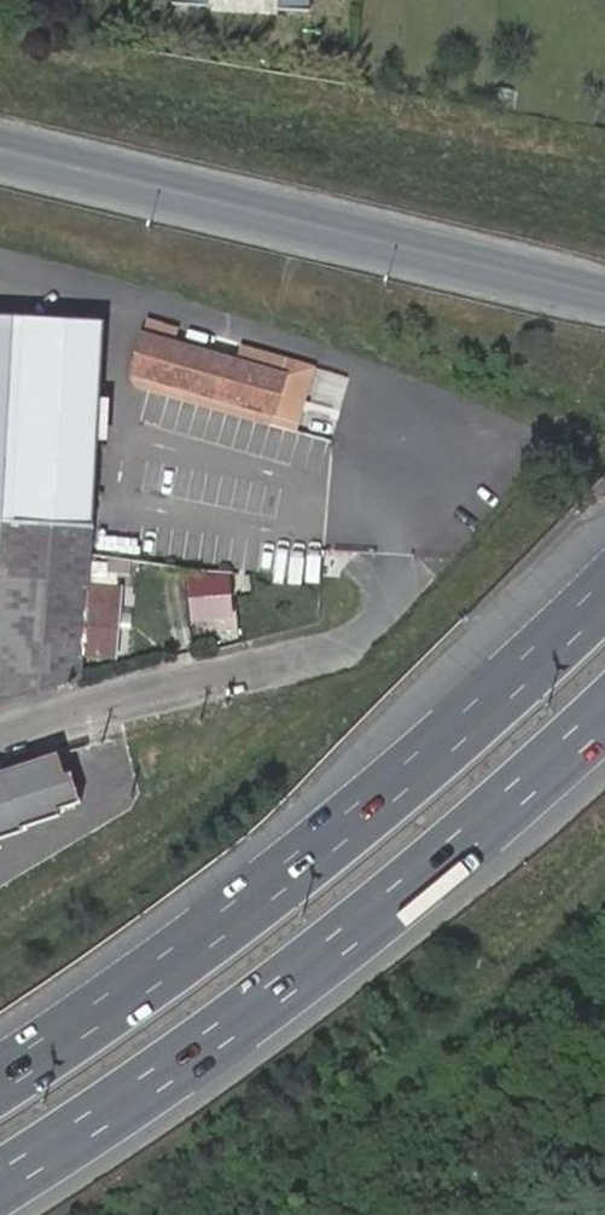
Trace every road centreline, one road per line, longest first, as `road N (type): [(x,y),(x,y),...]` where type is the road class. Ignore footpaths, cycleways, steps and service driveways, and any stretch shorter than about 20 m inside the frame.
road 1 (motorway): [(604,596),(284,875),(0,1079)]
road 2 (motorway): [(0,1173),(329,945),(604,701)]
road 3 (tertiary): [(0,149),(604,298)]
road 4 (unclassified): [(490,466),(350,644),(0,731)]

